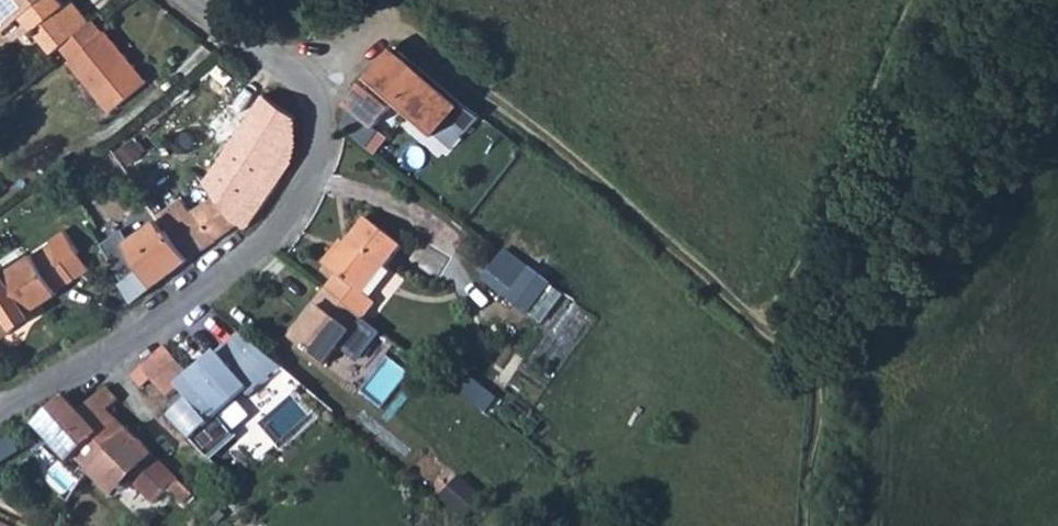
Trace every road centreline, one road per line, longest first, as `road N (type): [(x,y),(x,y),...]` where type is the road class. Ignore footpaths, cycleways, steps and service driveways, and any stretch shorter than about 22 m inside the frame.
road 1 (residential): [(0,409),(213,286),(270,225),(310,163),(319,117),(307,90),(194,0)]
road 2 (track): [(307,90),(378,30),(406,28),(780,344)]
road 3 (track): [(780,344),(964,323),(1057,115)]
road 4 (track): [(739,317),(769,305),(802,261),(918,0)]

